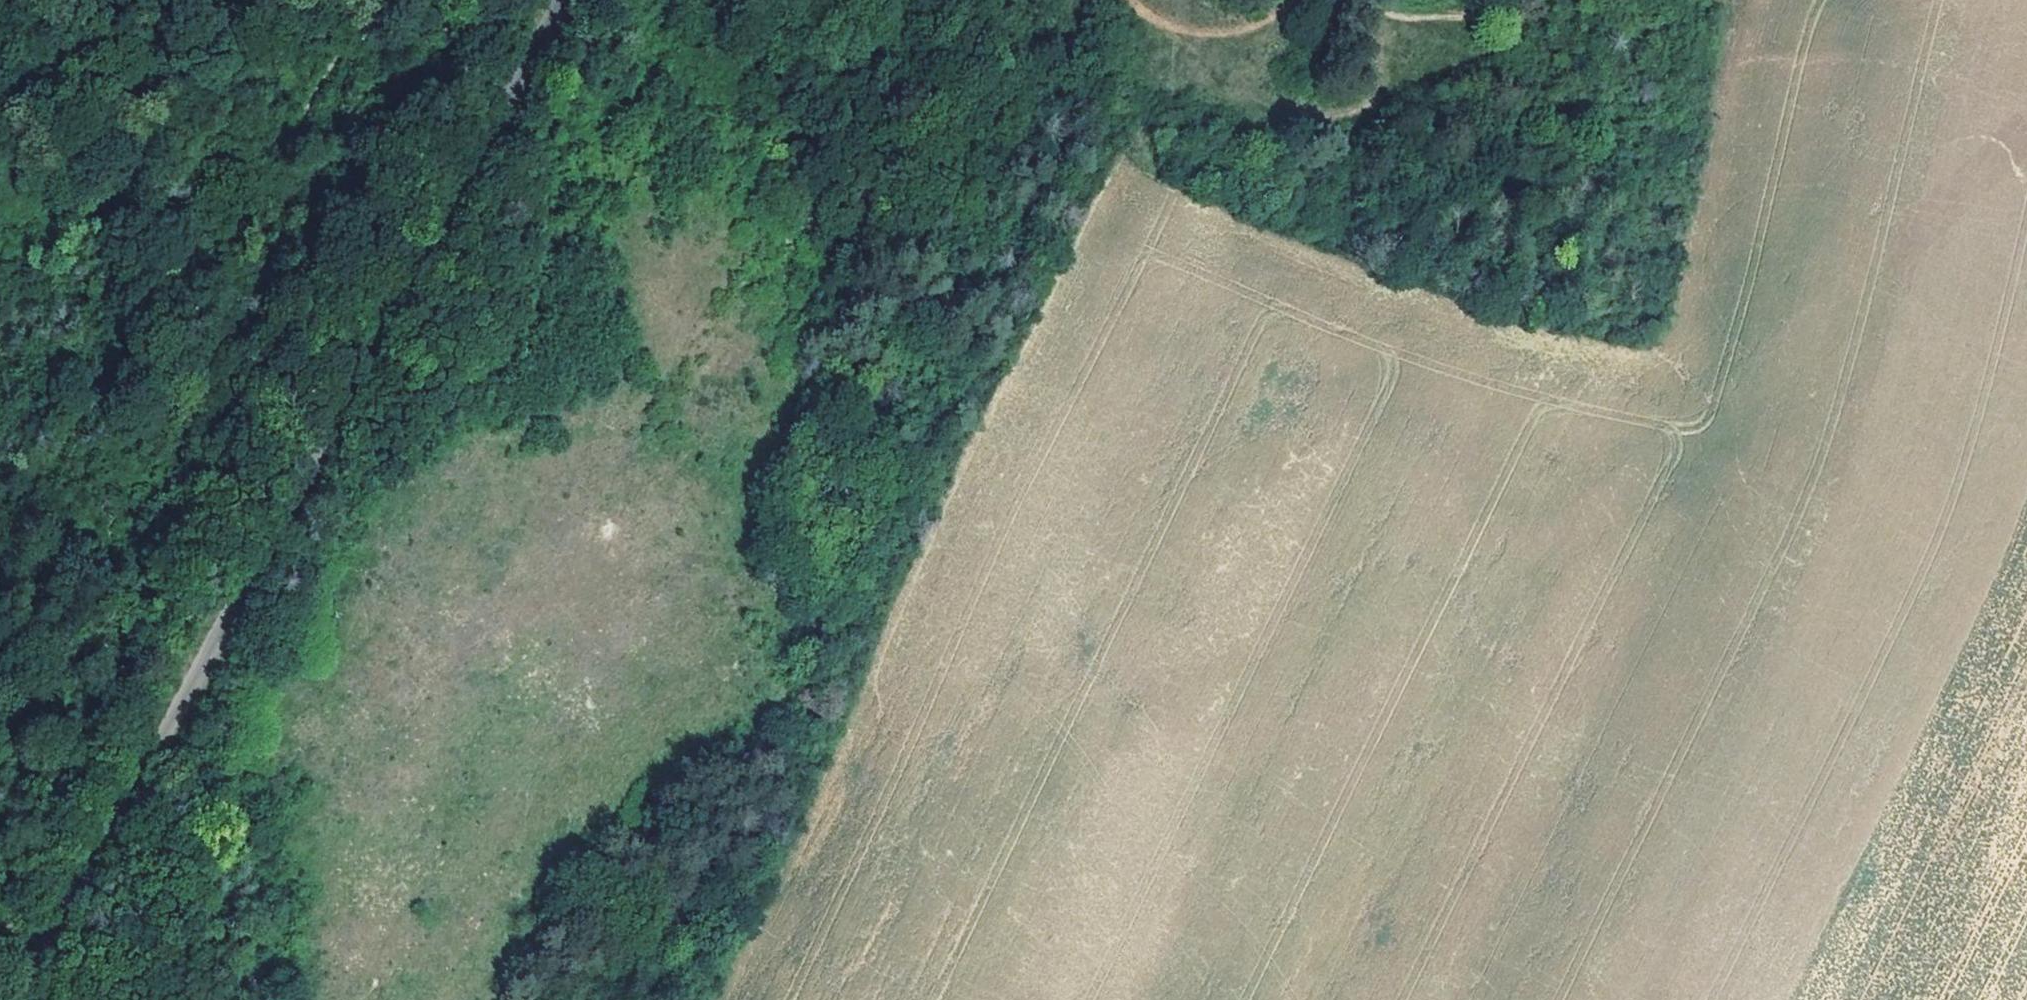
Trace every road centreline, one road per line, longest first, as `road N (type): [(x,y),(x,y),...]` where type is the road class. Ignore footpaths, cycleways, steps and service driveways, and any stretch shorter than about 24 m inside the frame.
road 1 (unclassified): [(566,0),(9,999)]
road 2 (track): [(387,0),(339,52),(273,153),(77,224),(0,326)]

